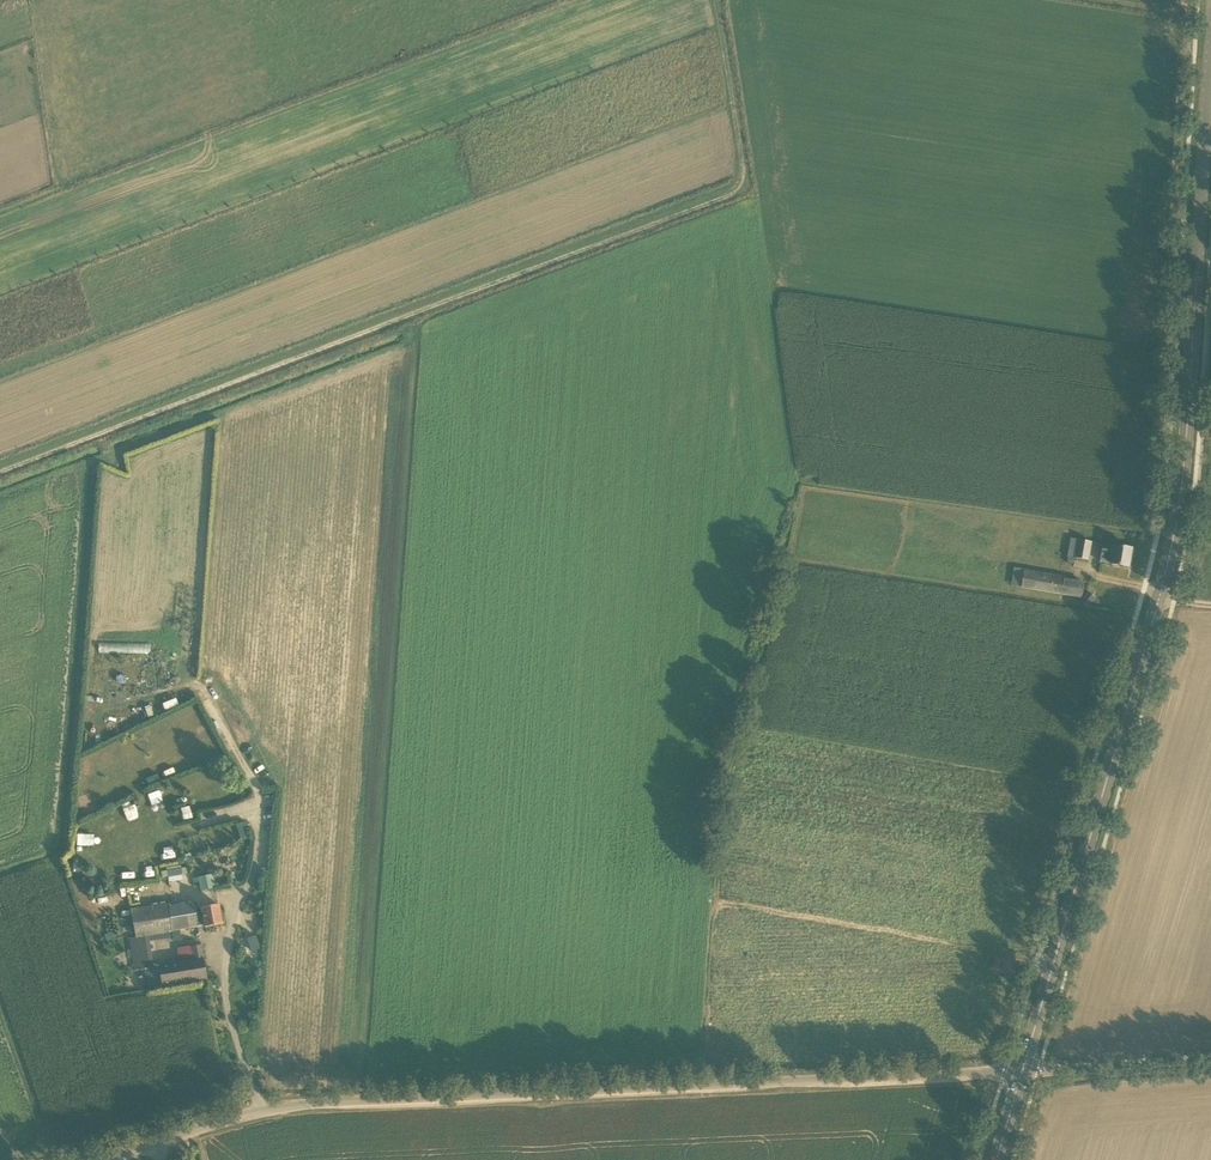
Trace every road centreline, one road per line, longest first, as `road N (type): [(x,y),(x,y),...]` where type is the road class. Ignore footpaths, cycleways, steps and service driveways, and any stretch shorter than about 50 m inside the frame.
road 1 (secondary): [(1023,1070),(1173,543),(1210,74)]
road 2 (unclassified): [(109,1159),(276,1105),(1023,1070)]
road 3 (unclassified): [(1023,1070),(1210,1063)]

